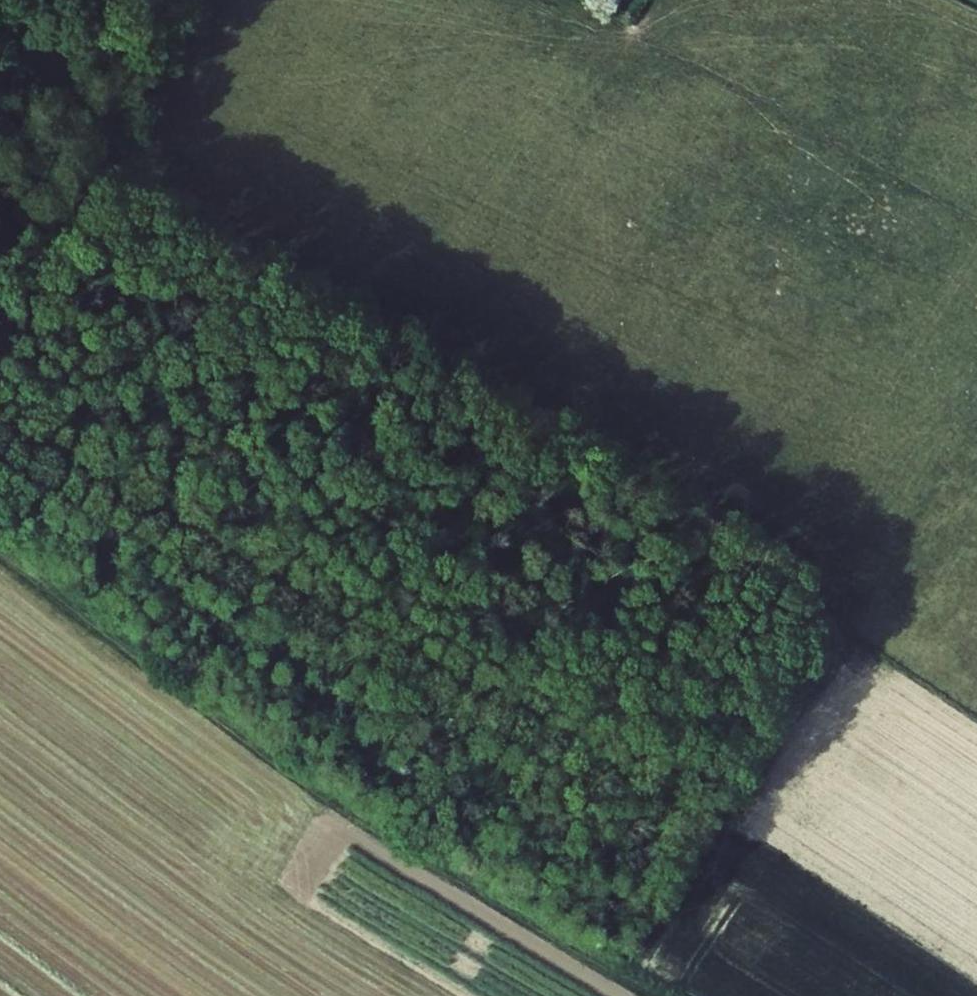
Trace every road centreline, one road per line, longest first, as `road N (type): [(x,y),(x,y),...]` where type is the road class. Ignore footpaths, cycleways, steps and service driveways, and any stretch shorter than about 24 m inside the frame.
road 1 (track): [(630,995),(228,737),(0,566)]

